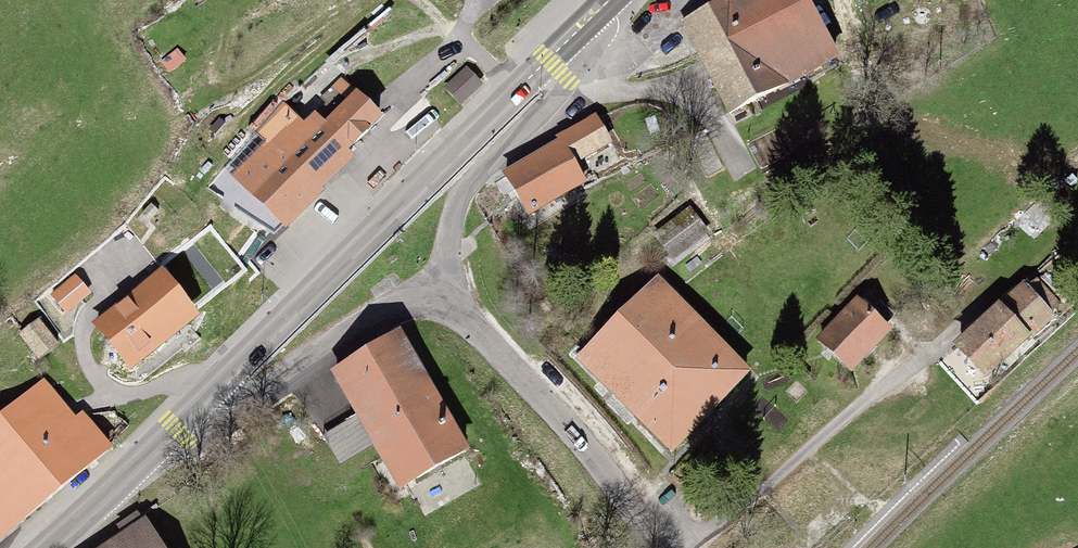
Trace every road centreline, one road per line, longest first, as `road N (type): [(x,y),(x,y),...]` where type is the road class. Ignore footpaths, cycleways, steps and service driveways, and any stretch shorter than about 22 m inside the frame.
road 1 (primary): [(586,23),(356,241),(211,393)]
road 2 (residential): [(663,547),(567,417),(457,291)]
road 3 (residential): [(457,291),(450,237),(455,206),(593,50),(586,23)]
road 4 (residential): [(457,291),(389,308),(256,387),(211,393)]
road 5 (primary): [(211,393),(49,547)]

